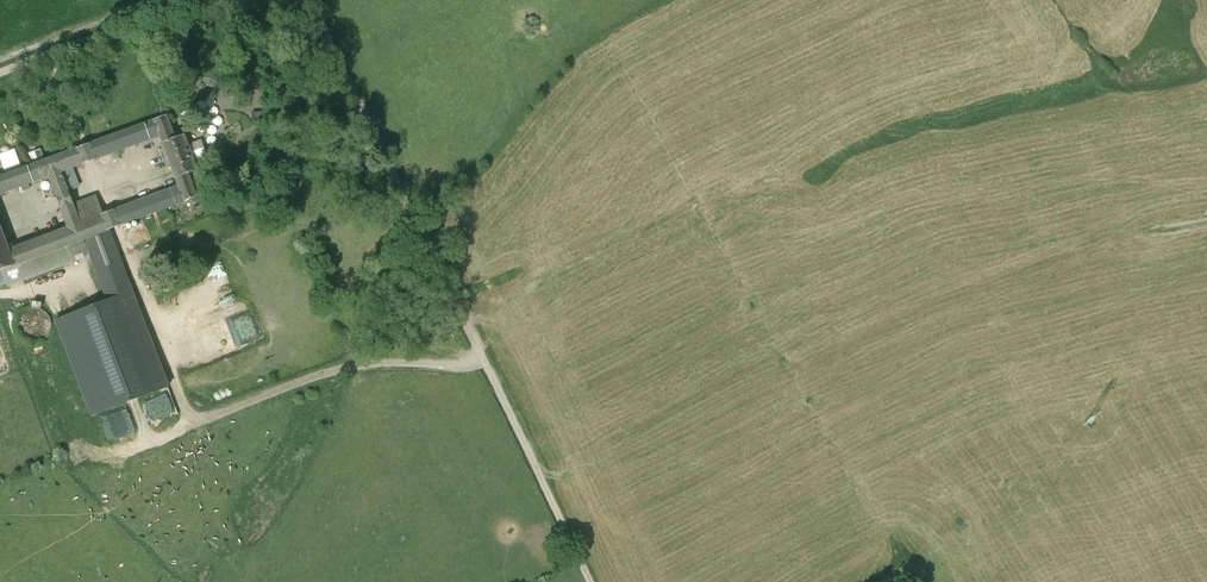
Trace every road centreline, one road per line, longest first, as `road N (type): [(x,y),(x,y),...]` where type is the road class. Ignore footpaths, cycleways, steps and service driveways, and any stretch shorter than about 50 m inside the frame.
road 1 (track): [(307,0),(591,581)]
road 2 (unclassified): [(0,73),(191,0)]

